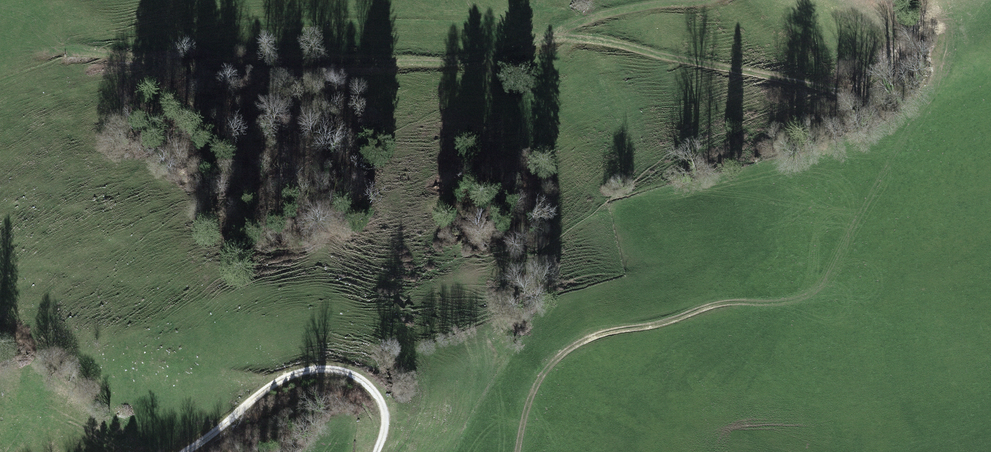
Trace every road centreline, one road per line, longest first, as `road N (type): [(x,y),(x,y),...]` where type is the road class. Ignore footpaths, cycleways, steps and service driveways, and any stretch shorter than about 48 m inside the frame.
road 1 (track): [(924,105),(944,39),(930,21),(876,78),(846,92),(589,39),(548,37),(448,62),(197,67),(39,53)]
road 2 (track): [(990,76),(924,105),(831,281),(800,297),(721,302),(589,337),(539,377),(517,451)]
road 3 (track): [(182,451),(293,375),(328,368),(366,383),(380,400),(385,416),(376,451)]
road 4 (track): [(548,37),(619,9),(708,0)]

